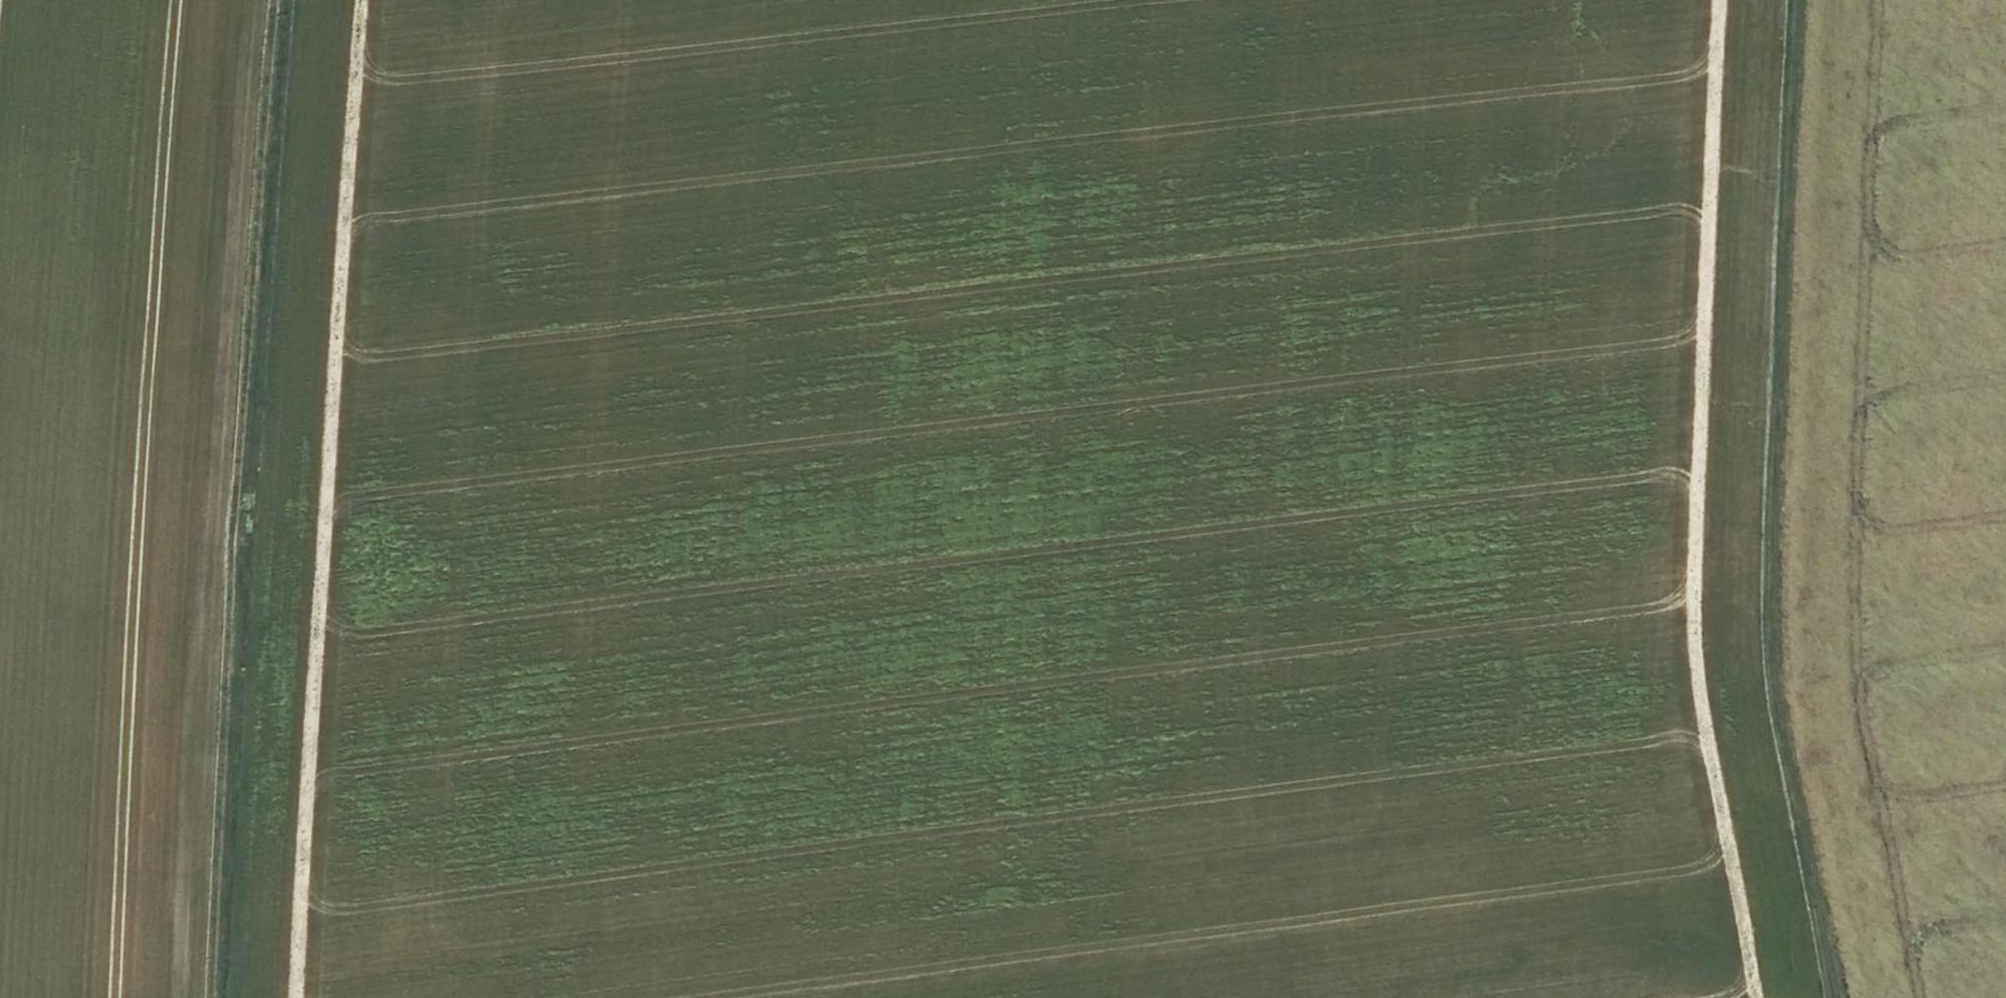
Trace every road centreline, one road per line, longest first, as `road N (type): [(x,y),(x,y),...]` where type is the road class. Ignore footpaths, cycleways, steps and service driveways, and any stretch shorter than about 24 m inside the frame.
road 1 (track): [(1817,997),(1794,830),(1752,662),(1787,0)]
road 2 (track): [(293,0),(247,458),(212,997)]

